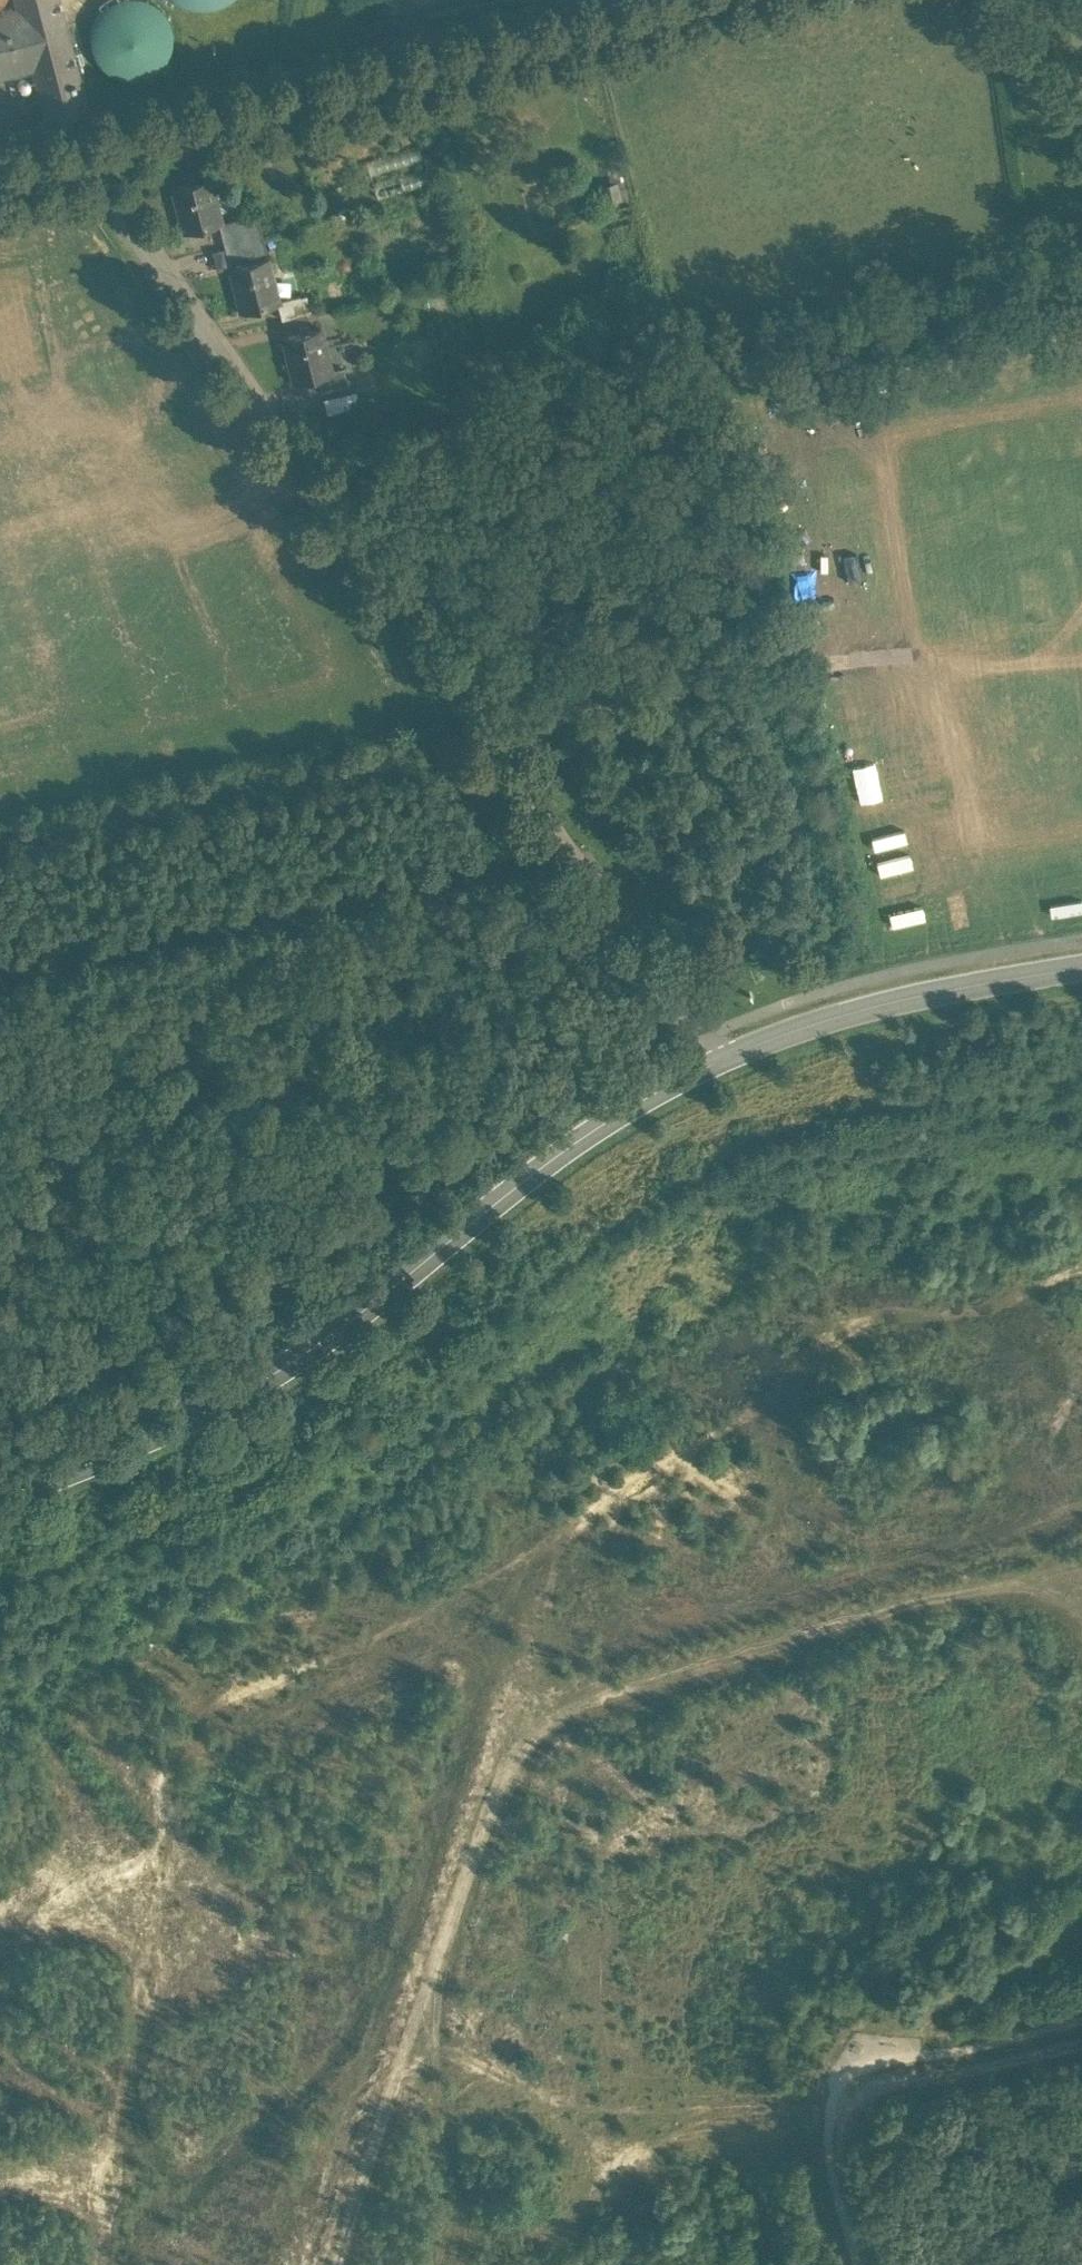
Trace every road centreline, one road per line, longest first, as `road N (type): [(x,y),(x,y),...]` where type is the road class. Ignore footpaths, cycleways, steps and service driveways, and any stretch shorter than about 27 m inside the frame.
road 1 (tertiary): [(0,1493),(125,1449),(249,1387),(373,1304),(544,1164),(717,1059),(881,1005),(1081,966)]

